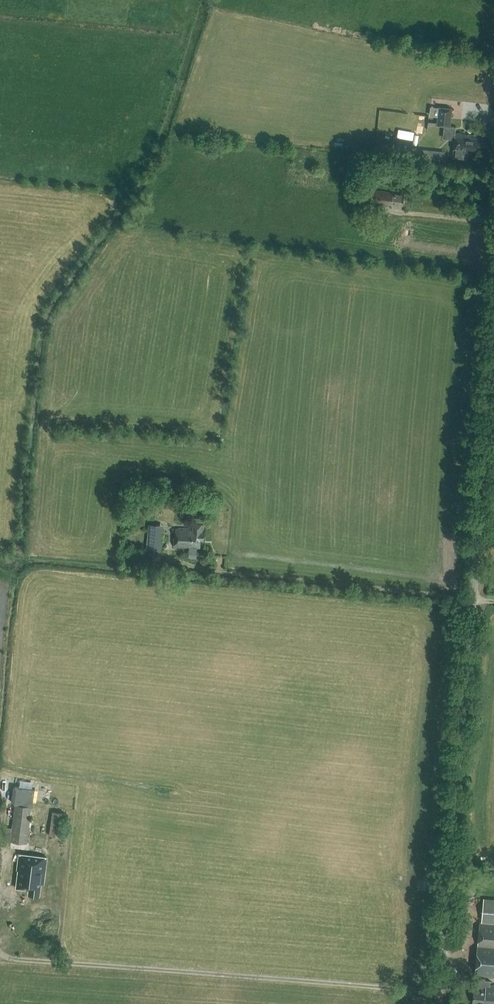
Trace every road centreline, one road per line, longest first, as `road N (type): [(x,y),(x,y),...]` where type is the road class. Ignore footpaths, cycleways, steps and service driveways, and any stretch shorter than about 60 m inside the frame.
road 1 (unclassified): [(437,1003),(493,354)]
road 2 (track): [(473,602),(203,574)]

